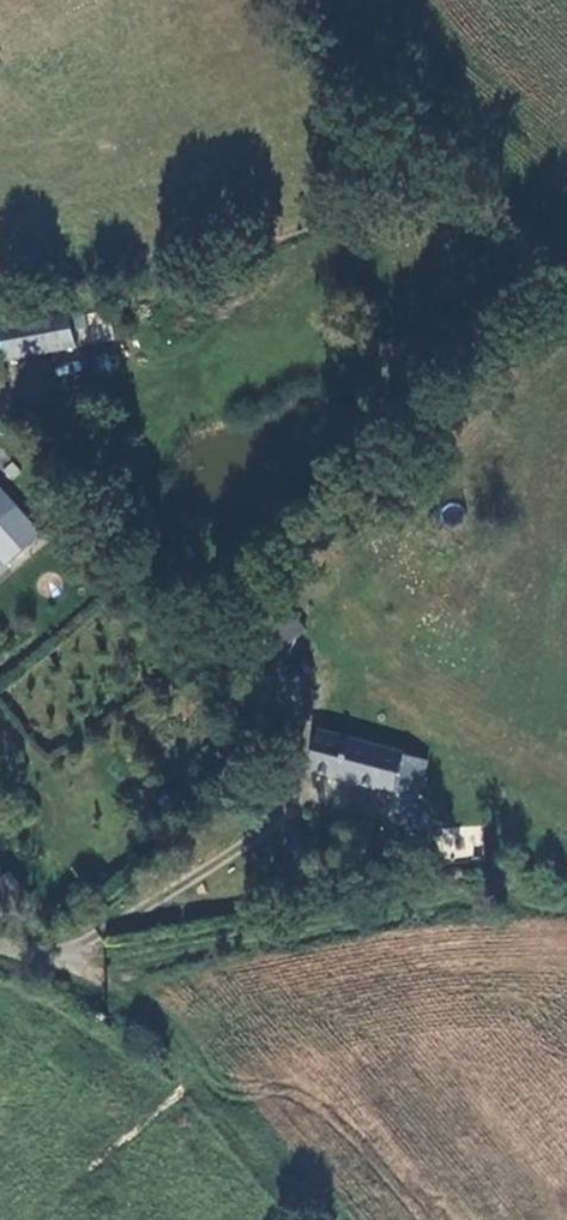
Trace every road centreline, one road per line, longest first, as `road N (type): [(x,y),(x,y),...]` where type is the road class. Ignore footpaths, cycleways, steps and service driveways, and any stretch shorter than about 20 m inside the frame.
road 1 (track): [(61,954),(197,943),(368,914),(566,911)]
road 2 (track): [(61,954),(128,992),(187,1012)]

